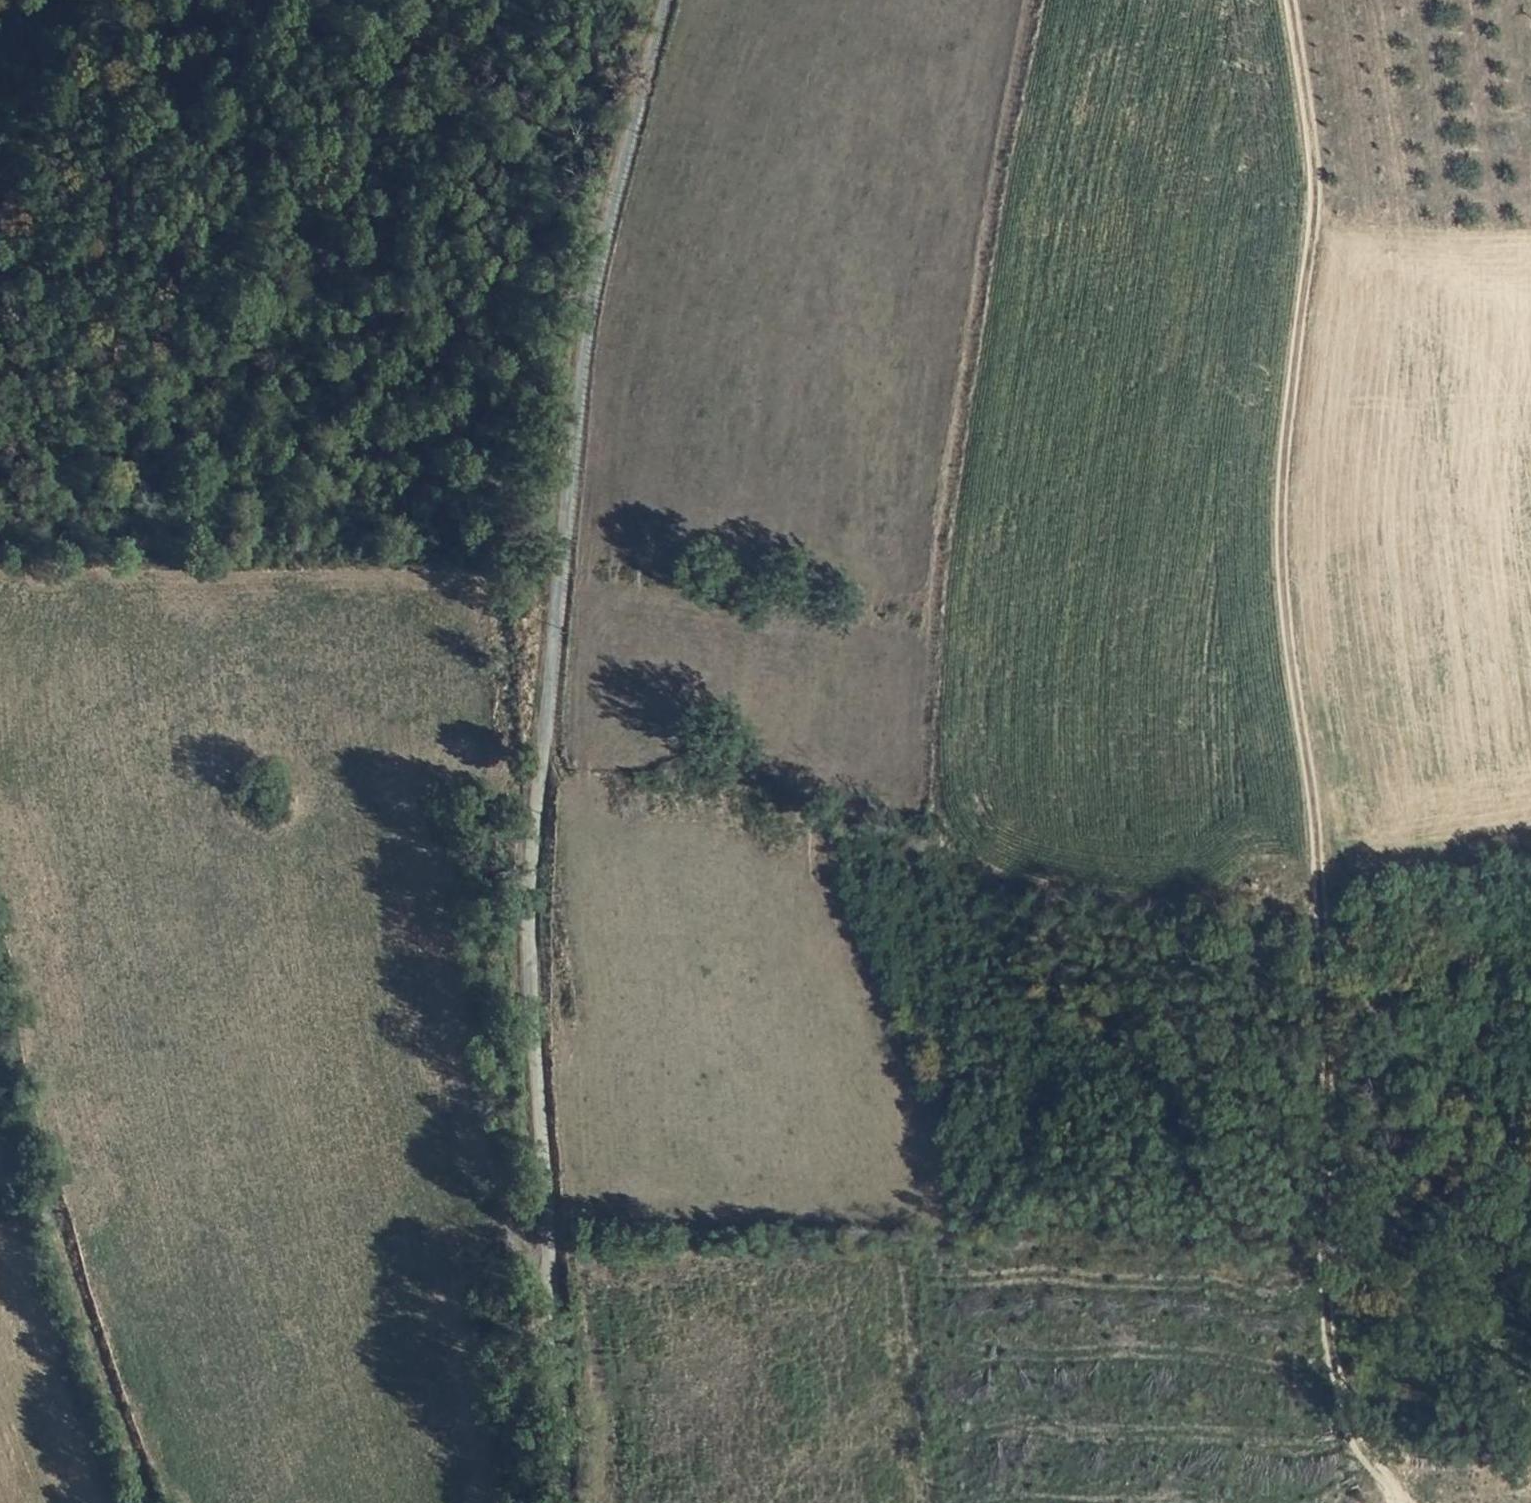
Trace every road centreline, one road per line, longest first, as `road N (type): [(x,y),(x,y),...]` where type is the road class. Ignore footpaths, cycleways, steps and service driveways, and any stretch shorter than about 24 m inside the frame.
road 1 (track): [(1288,0),(1318,182),(1280,486),(1283,608),(1318,840),(1330,1331),(1343,1407),(1363,1454),(1398,1502)]
road 2 (unclassified): [(564,1502),(532,958),(538,799),(578,372),(666,0)]

